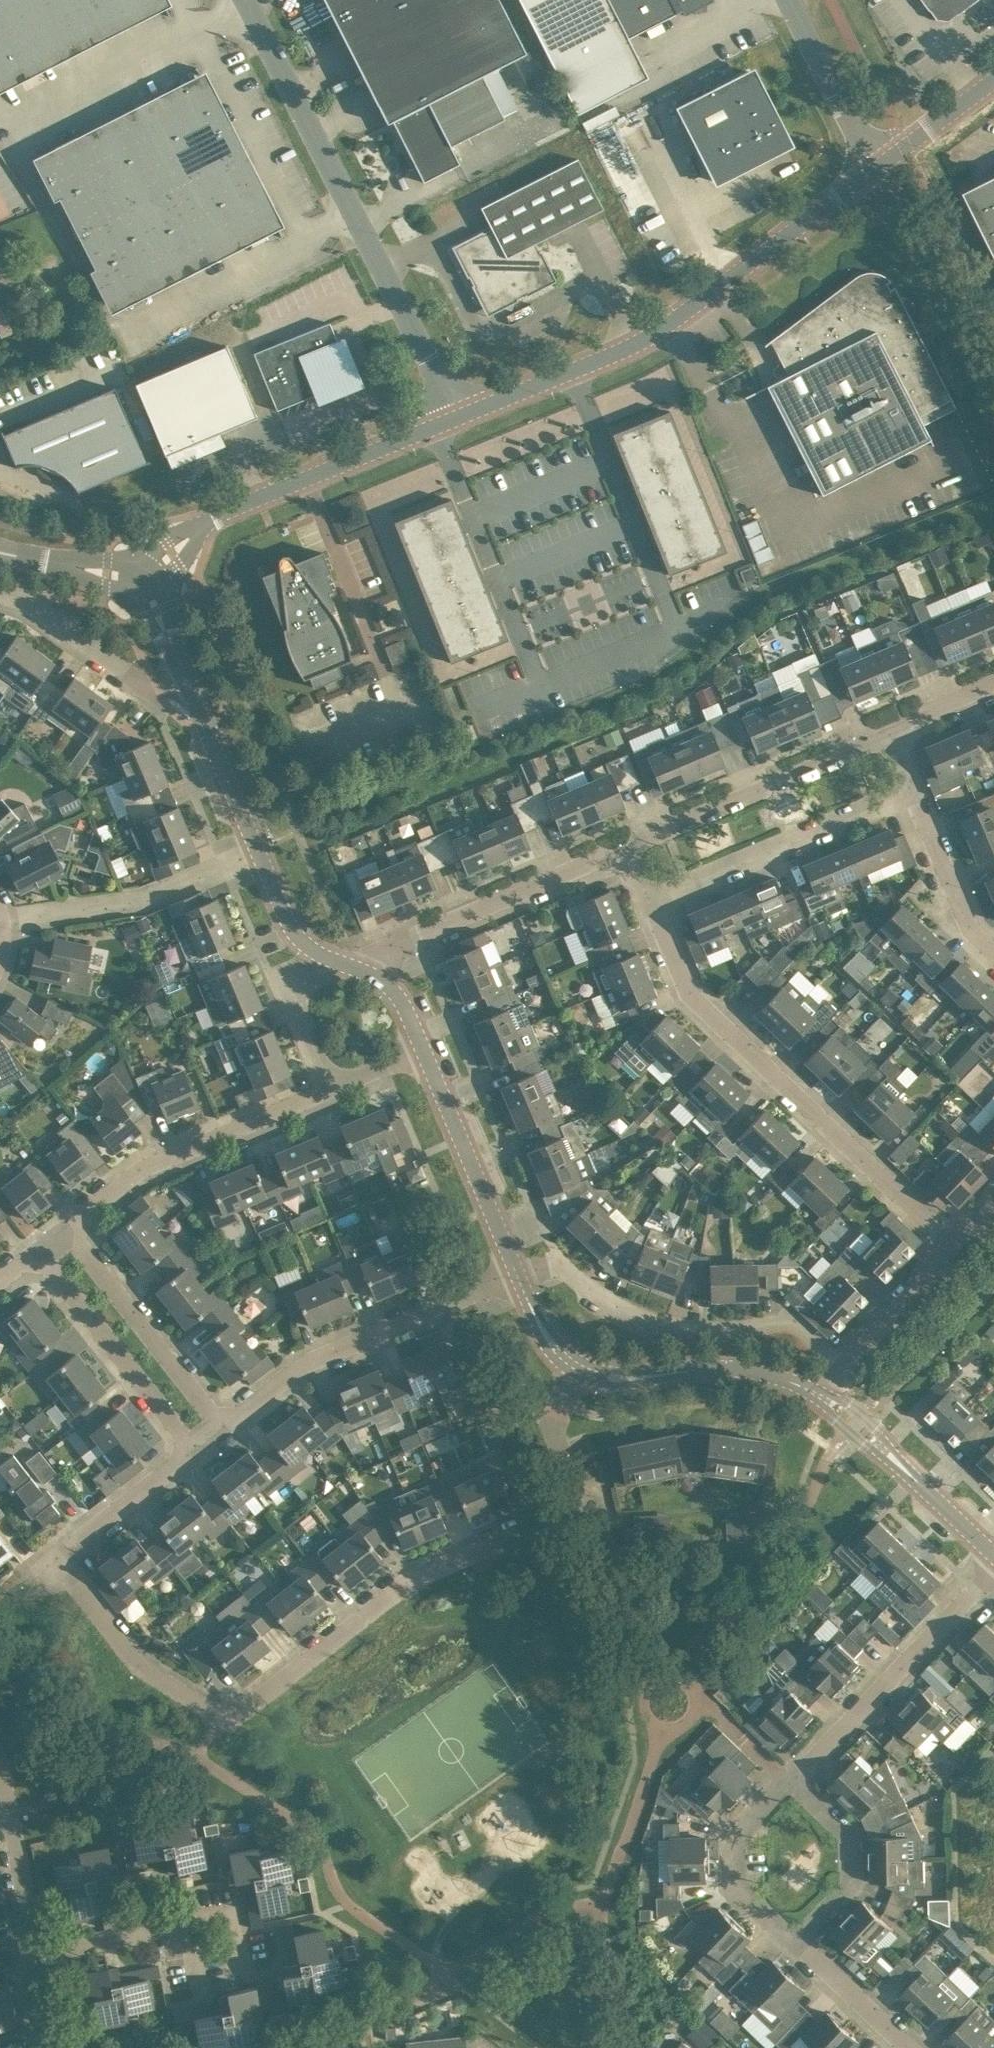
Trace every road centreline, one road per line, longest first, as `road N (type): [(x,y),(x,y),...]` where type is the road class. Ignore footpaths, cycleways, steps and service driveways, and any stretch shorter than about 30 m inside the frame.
road 1 (residential): [(586,1506),(411,1579),(236,1717),(222,1716),(131,1661),(55,1555)]
road 2 (unclassified): [(459,415),(653,336),(877,169)]
road 3 (unclassified): [(246,0),(459,415)]
road 4 (residential): [(957,1250),(689,991),(652,906)]
road 5 (residential): [(849,1363),(793,1322),(681,1329),(611,1298),(564,1259),(517,1276)]
road 6 (unclassified): [(144,587),(171,552),(219,513),(459,415)]
road 7 (residential): [(220,1426),(301,1365),(517,1276)]
road 8 (residential): [(67,1224),(142,1166),(330,1088)]
road 9 (residential): [(790,1778),(993,1567)]
road 10 (residential): [(368,973),(383,948),(624,844)]
road 11 (residential): [(624,844),(887,730)]
road 12 (residential): [(652,906),(913,796)]
road 13 (residential): [(3,921),(126,904),(258,855)]
road 14 (residential): [(191,1452),(37,1249)]
road 15 (residential): [(220,1426),(67,1224)]
road 16 (residential): [(236,1972),(225,1916),(38,1952)]
road 17 (tertiary): [(517,1276),(424,1050)]
road 18 (residential): [(188,683),(140,682),(59,623),(0,593)]
road 19 (residential): [(794,1941),(733,1884),(733,1837),(790,1778)]
road 20 (residential): [(794,1941),(849,1883),(849,1833),(790,1778)]
road 21 (unclassified): [(877,169),(789,0)]
road 22 (tertiary): [(258,855),(188,683)]
road 23 (residential): [(993,951),(970,927),(913,796)]
road 24 (residential): [(55,1555),(191,1452)]
road 25 (tertiary): [(820,1395),(768,1373),(667,1370)]
road 26 (residential): [(957,1250),(849,1363)]
road 27 (residential): [(908,2047),(794,1941)]
road 28 (track): [(50,261),(71,313),(67,335),(0,371)]
road 29 (residential): [(330,1088),(291,993),(319,955)]
road 30 (tertiary): [(930,1492),(864,1416),(820,1395)]
road 31 (tertiary): [(144,587),(0,551)]
road 32 (tertiary): [(820,1395),(930,1492)]
road 33 (residential): [(8,1809),(38,1952)]
road 34 (unclassified): [(877,169),(993,81)]
road 35 (residential): [(586,1506),(555,1433),(577,1374)]

